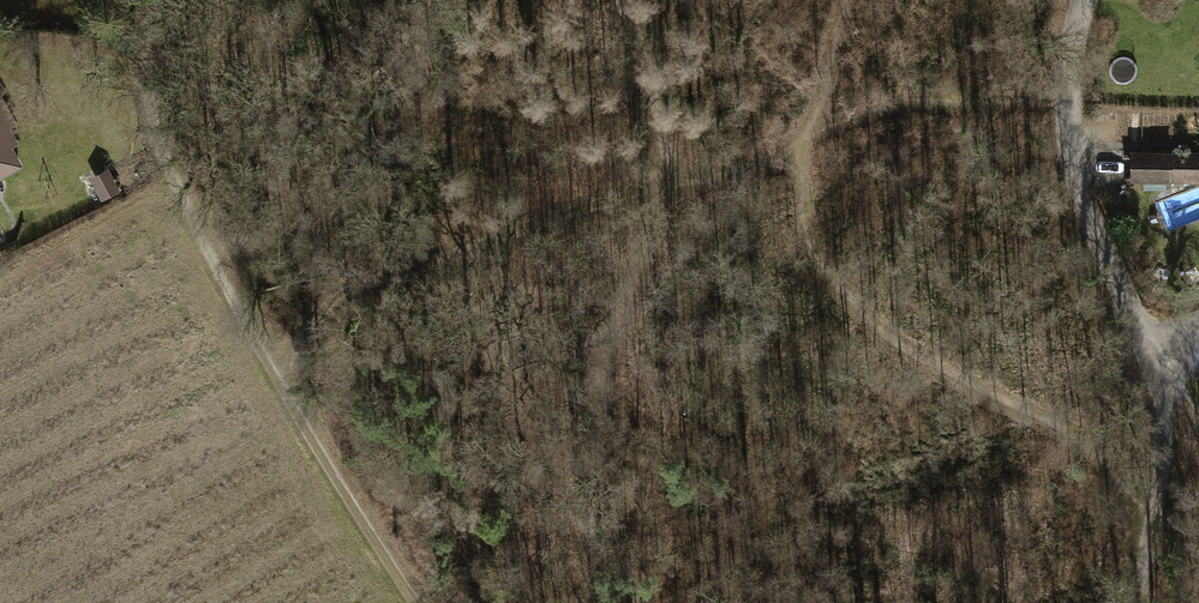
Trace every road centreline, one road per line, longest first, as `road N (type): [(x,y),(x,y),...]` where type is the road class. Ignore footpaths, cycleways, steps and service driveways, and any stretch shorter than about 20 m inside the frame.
road 1 (track): [(269,369),(337,298),(413,261),(739,165),(906,102),(1057,97)]
road 2 (track): [(154,0),(153,117),(175,180),(269,369),(419,602)]
road 3 (residential): [(1146,346),(1084,205),(1057,97),(1083,0)]
road 4 (residential): [(1132,602),(1156,493),(1162,419),(1146,346)]

